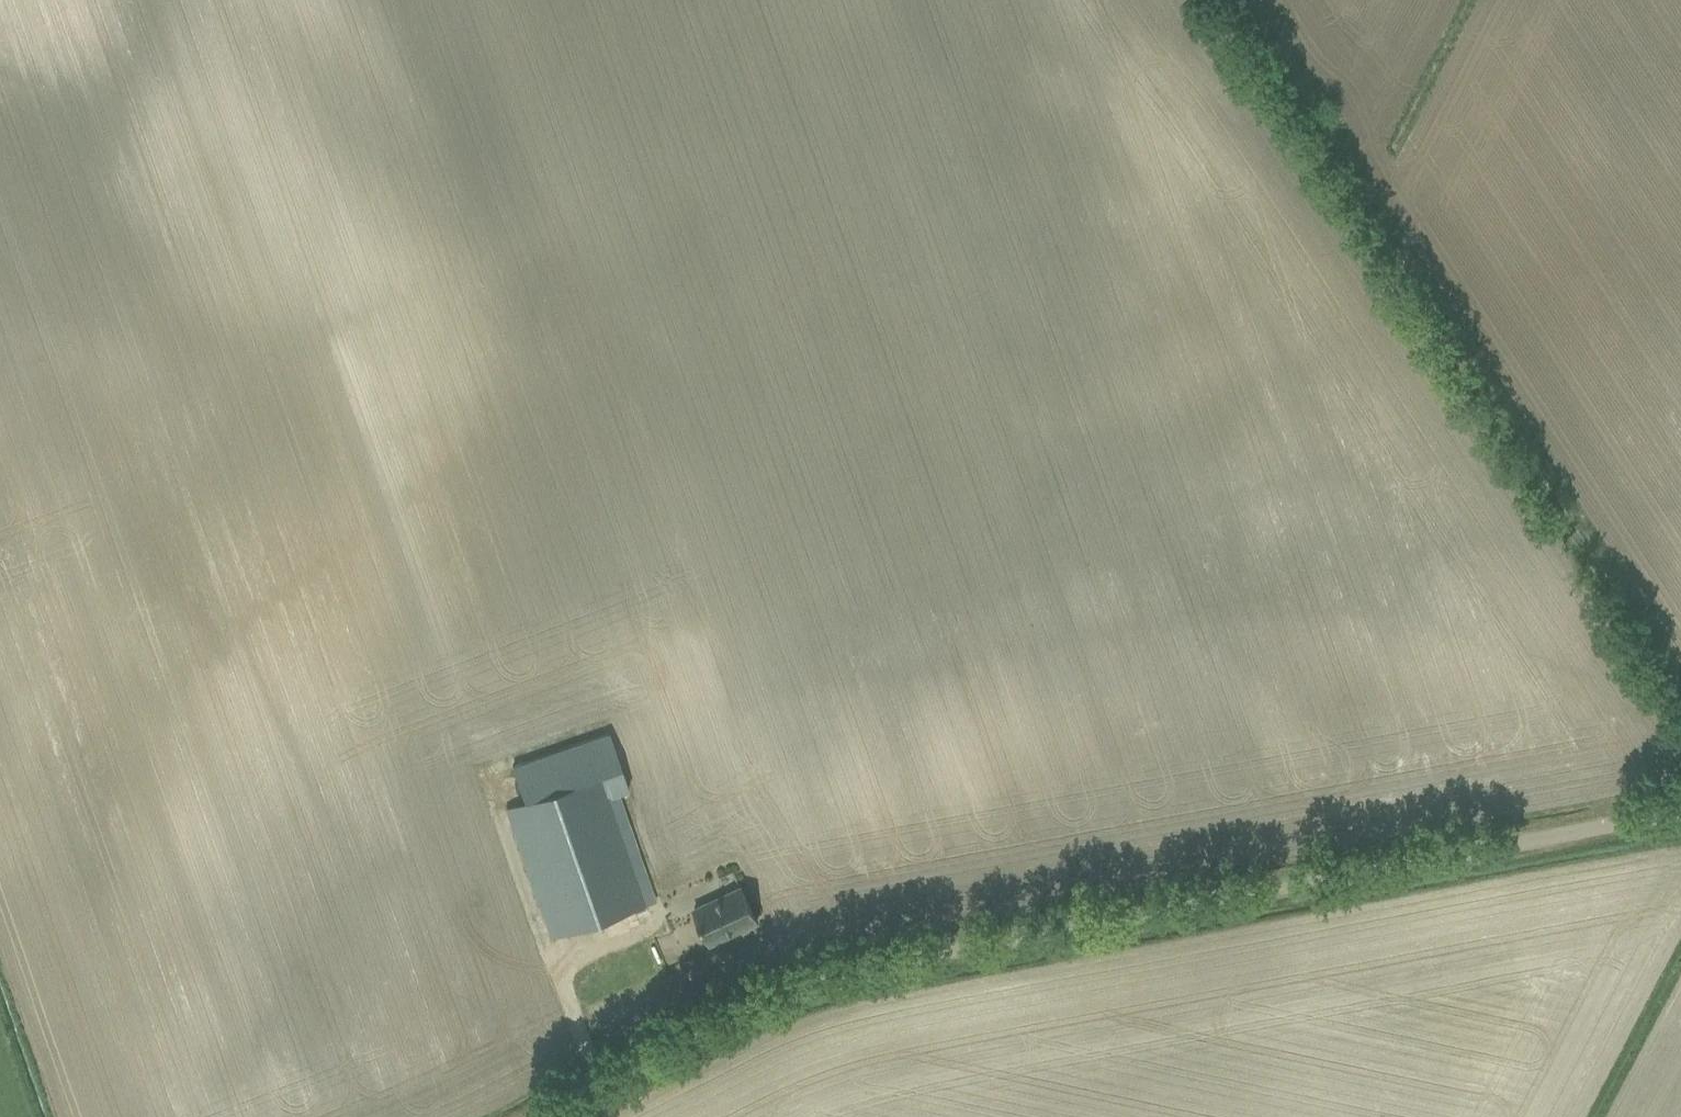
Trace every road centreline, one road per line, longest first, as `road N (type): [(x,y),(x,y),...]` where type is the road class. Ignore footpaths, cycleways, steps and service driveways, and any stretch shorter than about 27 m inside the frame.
road 1 (unclassified): [(555,1116),(785,1008),(897,978),(1680,823)]
road 2 (track): [(1680,713),(1223,0)]

